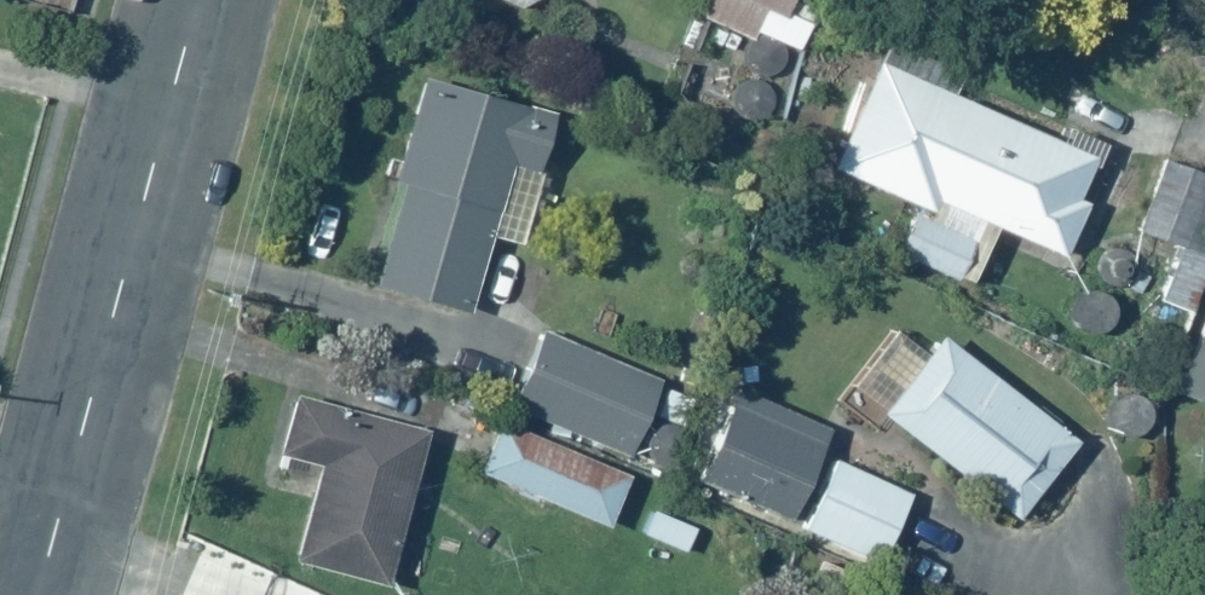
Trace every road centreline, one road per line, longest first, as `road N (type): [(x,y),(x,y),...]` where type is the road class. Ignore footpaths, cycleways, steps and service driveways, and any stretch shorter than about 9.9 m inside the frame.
road 1 (residential): [(42,594),(201,0)]

